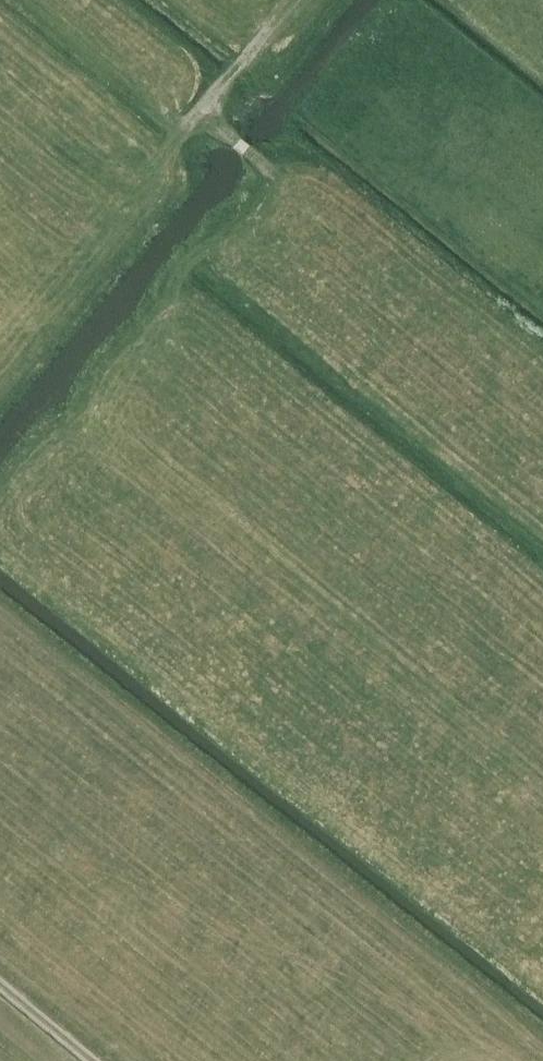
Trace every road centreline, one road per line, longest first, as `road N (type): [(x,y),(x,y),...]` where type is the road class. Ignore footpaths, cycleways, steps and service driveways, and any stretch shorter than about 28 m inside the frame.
road 1 (track): [(91,384),(198,250),(251,214),(268,190),(271,165),(205,108)]
road 2 (track): [(0,390),(205,108)]
road 3 (track): [(205,108),(293,0)]
road 4 (track): [(93,1060),(0,984)]

